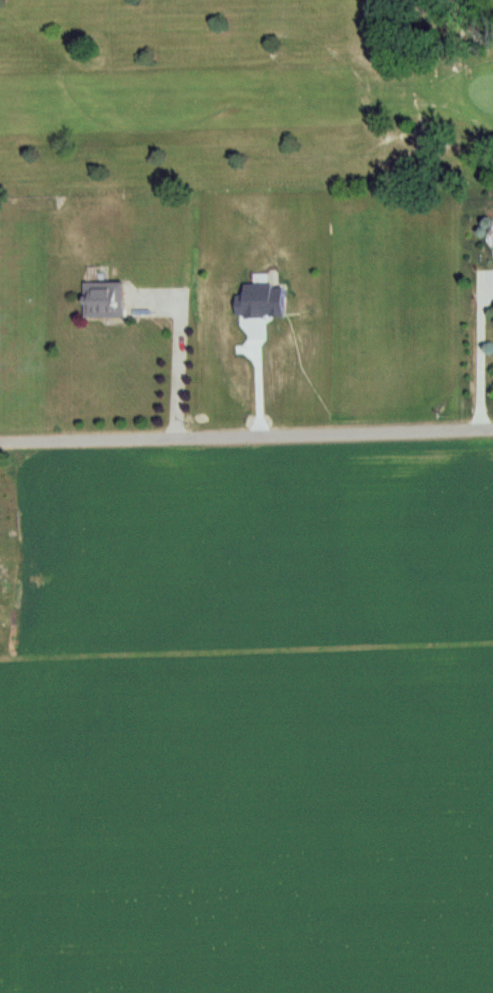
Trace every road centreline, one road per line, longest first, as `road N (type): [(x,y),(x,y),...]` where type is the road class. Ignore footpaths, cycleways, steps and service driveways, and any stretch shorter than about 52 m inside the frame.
road 1 (residential): [(0,441),(492,428)]

